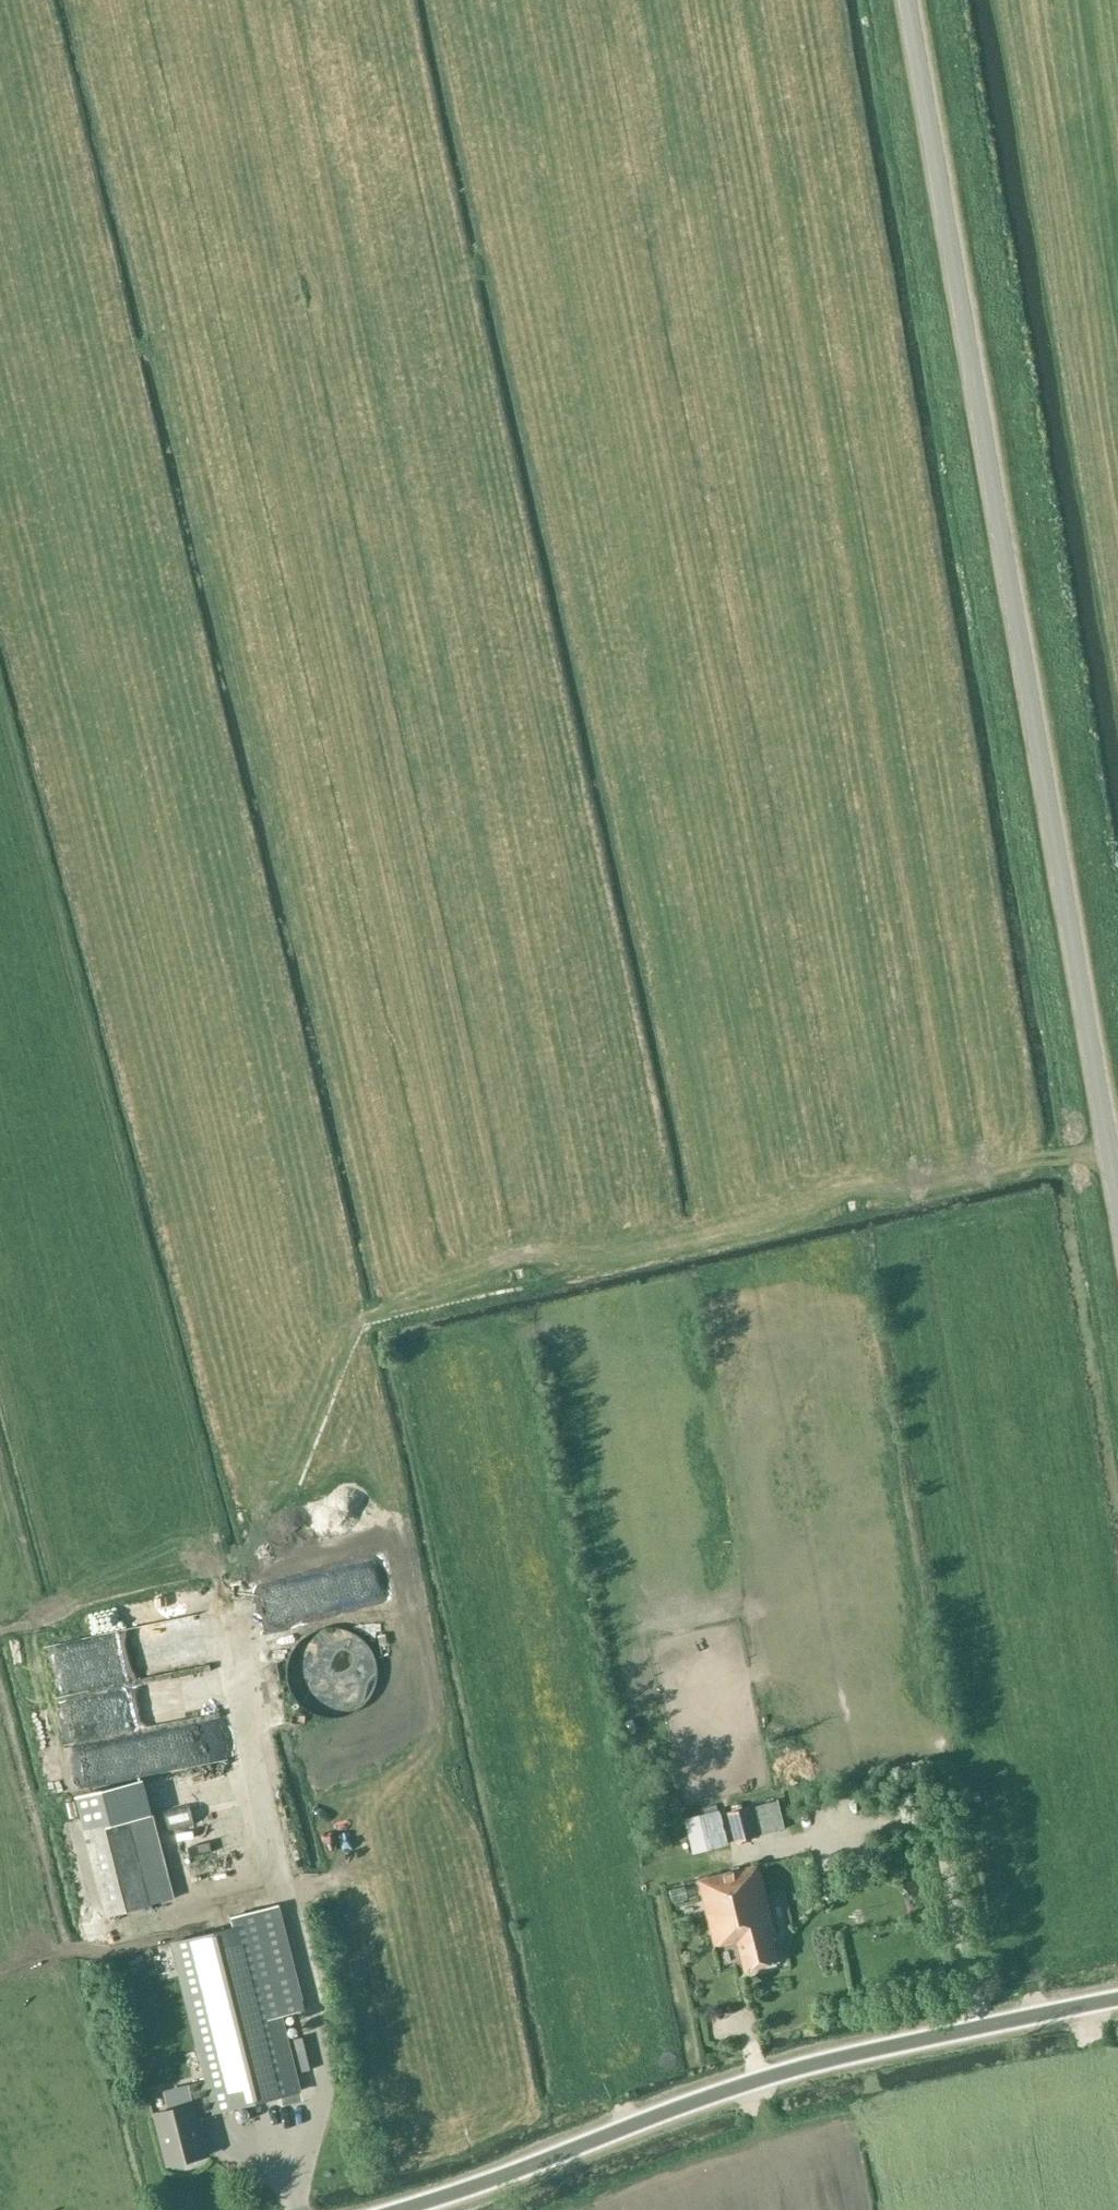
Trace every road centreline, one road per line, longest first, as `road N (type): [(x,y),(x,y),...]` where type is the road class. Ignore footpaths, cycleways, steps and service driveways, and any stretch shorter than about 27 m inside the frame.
road 1 (unclassified): [(1117,1185),(909,0)]
road 2 (unclassified): [(423,2209),(825,2065),(1117,2009)]

